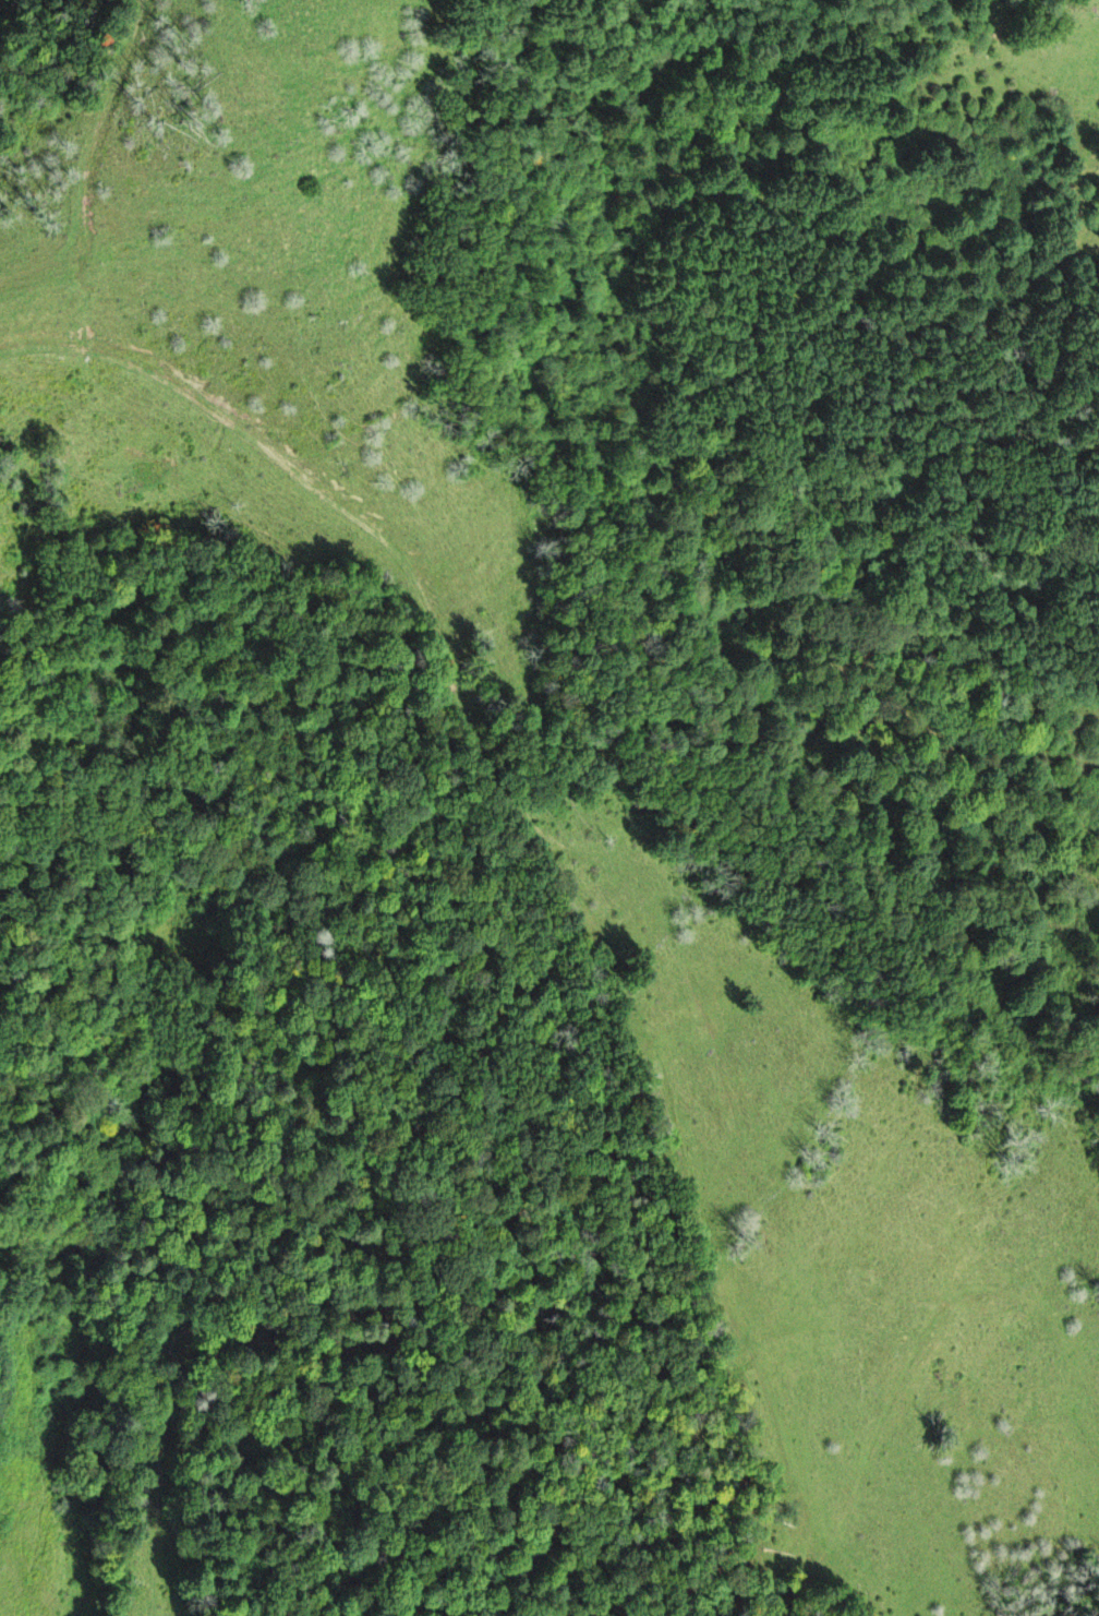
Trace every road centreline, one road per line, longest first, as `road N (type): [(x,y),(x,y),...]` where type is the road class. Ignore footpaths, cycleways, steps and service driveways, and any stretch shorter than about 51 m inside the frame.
road 1 (track): [(19,1021),(159,1321),(171,1377),(158,1615)]

